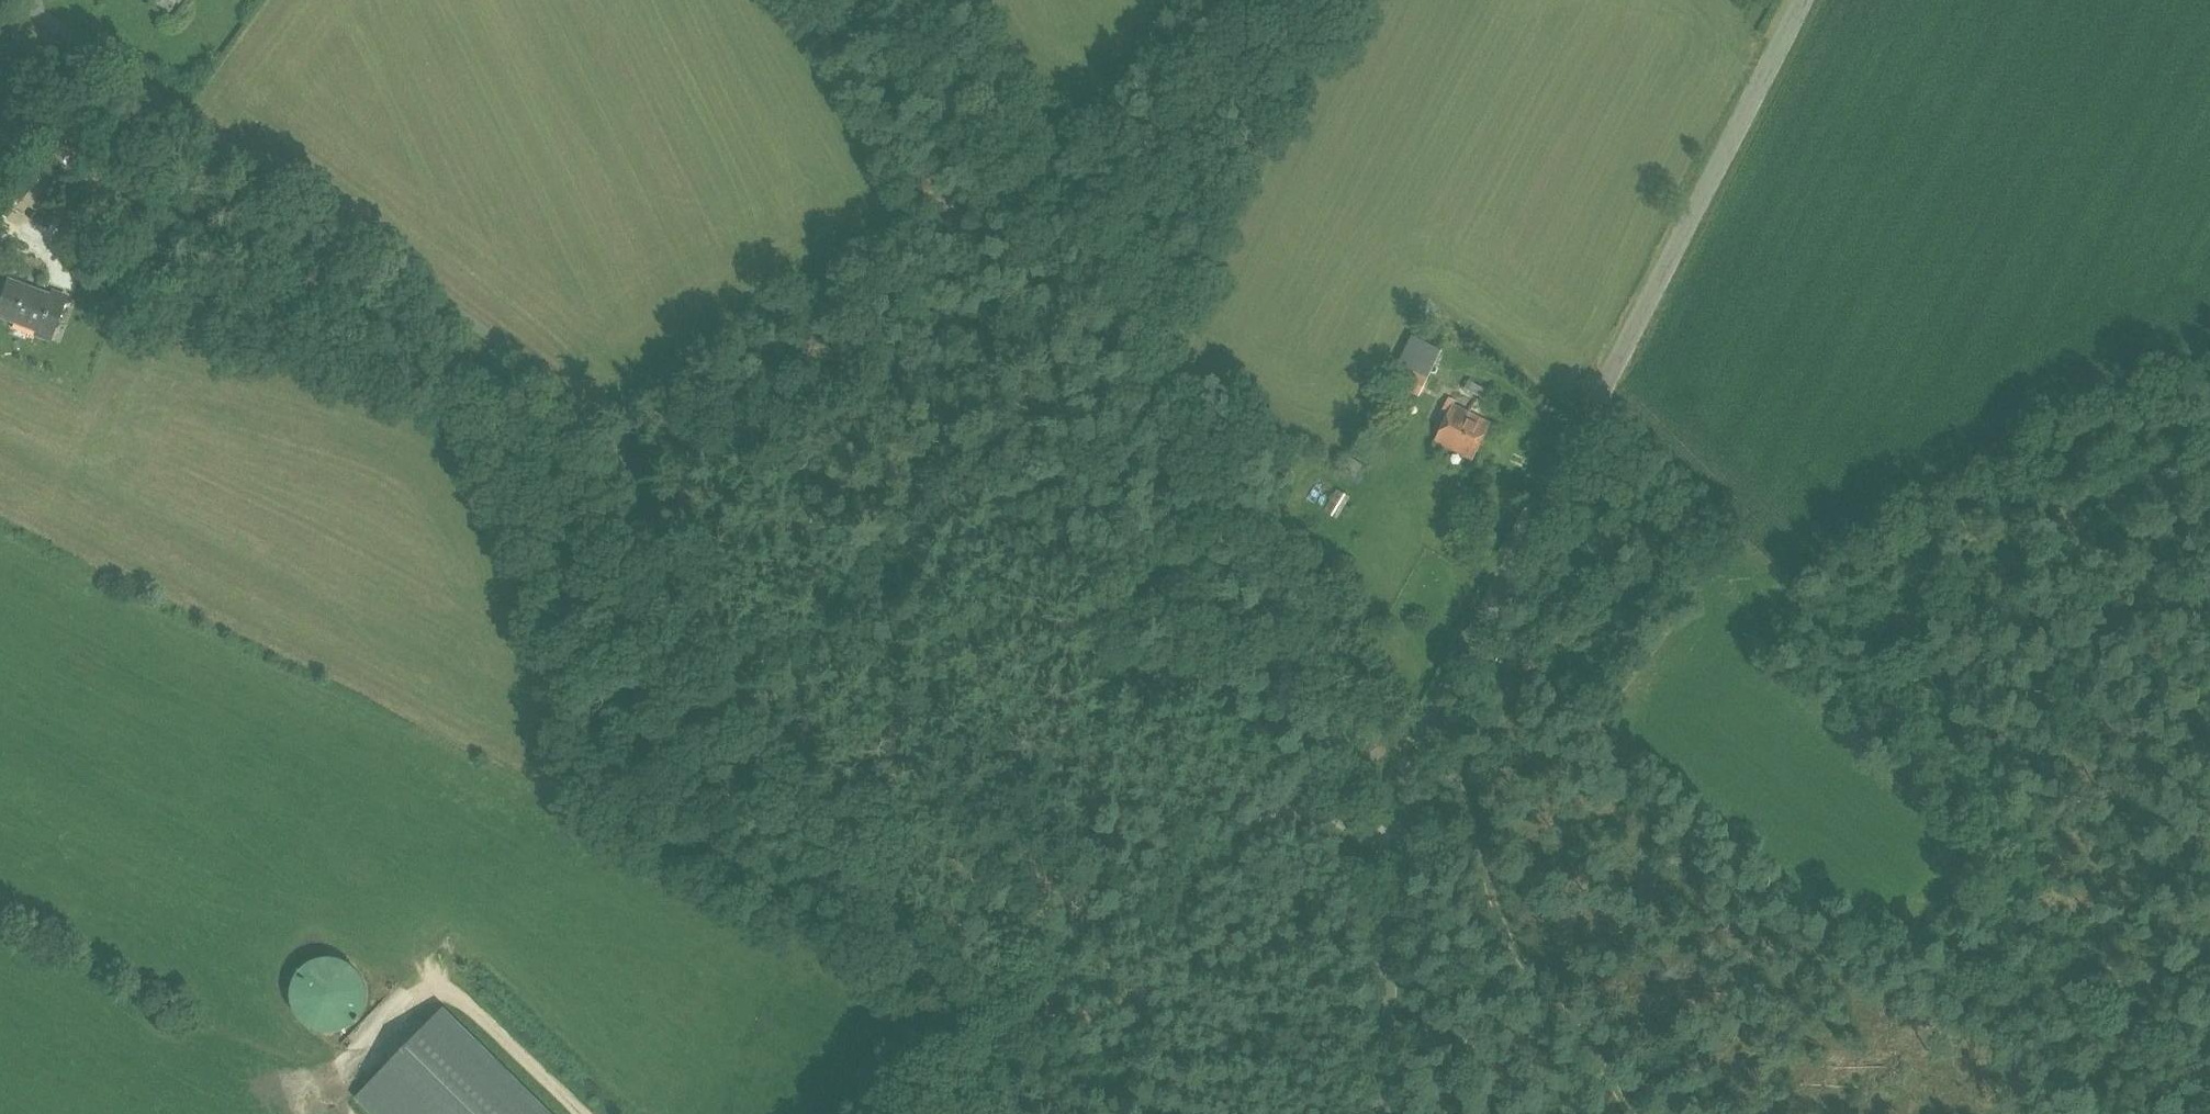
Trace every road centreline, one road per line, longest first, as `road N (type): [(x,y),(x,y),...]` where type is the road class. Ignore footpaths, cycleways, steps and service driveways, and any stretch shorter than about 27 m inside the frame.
road 1 (tertiary): [(1380,1113),(1394,871),(1420,756),(1794,0)]
road 2 (track): [(1430,730),(1474,858),(1505,989),(1551,1043),(1611,1086),(1674,1113)]

